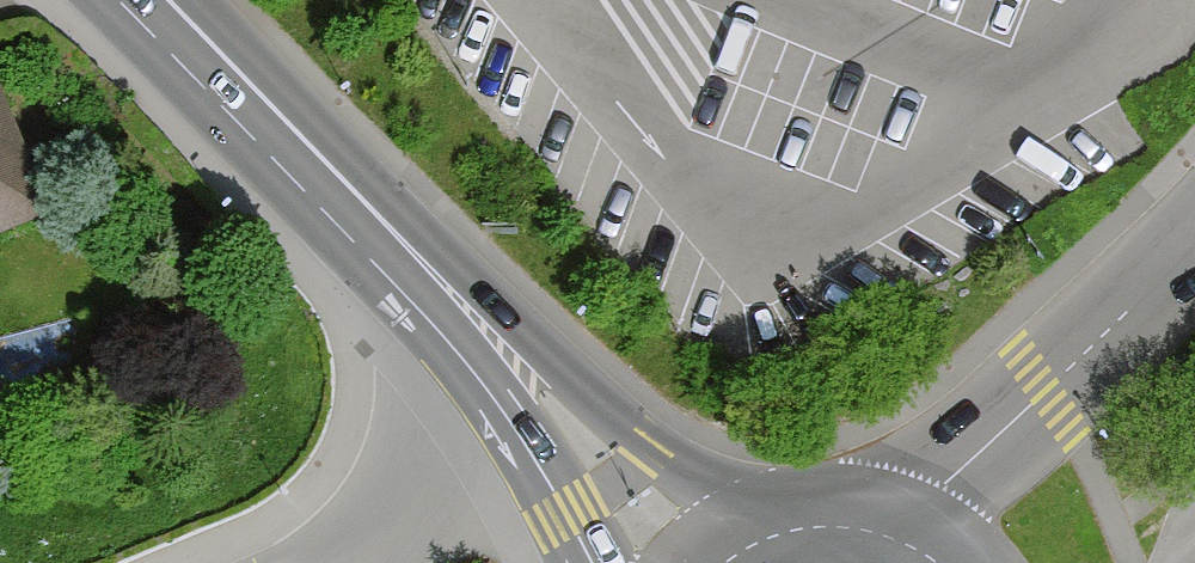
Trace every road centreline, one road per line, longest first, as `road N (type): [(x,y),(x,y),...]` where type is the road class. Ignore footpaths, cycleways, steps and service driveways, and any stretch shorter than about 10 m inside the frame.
road 1 (secondary): [(749,547),(197,0)]
road 2 (secondary): [(118,0),(448,343),(531,454),(591,562)]
road 3 (secondary): [(936,562),(856,528),(803,530),(749,547)]

